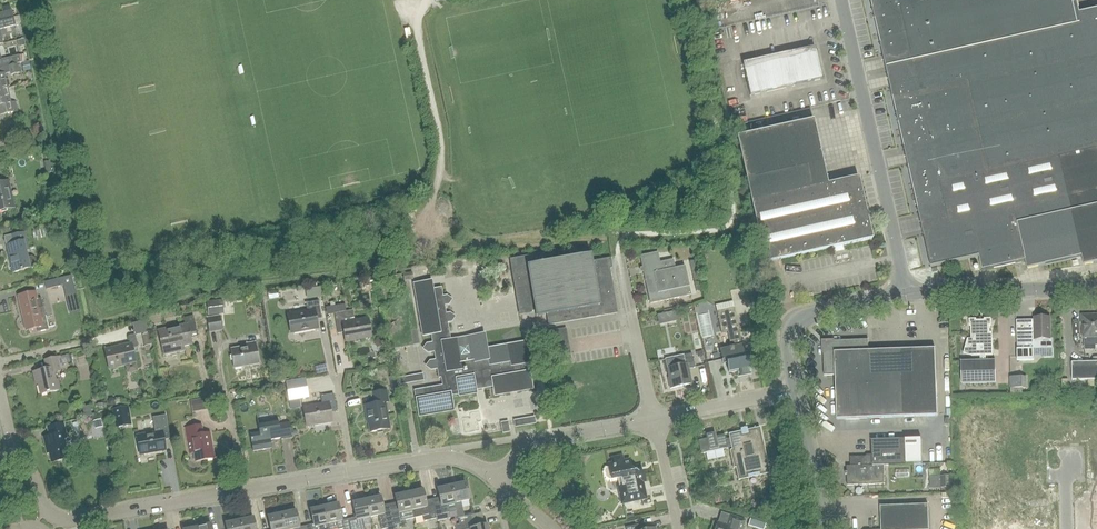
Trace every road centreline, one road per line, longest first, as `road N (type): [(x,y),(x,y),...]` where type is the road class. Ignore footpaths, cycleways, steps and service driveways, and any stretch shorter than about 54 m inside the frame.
road 1 (residential): [(51,517),(71,521),(437,458),(465,461),(495,480)]
road 2 (unclassified): [(908,295),(842,0)]
road 3 (unclassified): [(908,295),(1096,289)]
road 4 (unclassified): [(796,389),(789,351),(797,325),(814,314),(908,295)]
road 5 (residential): [(495,480),(540,440),(655,419)]
road 6 (residential): [(655,419),(620,260)]
road 7 (residential): [(655,419),(796,389)]
road 8 (unclassified): [(826,528),(796,389)]
road 9 (residential): [(51,517),(11,437),(0,390)]

